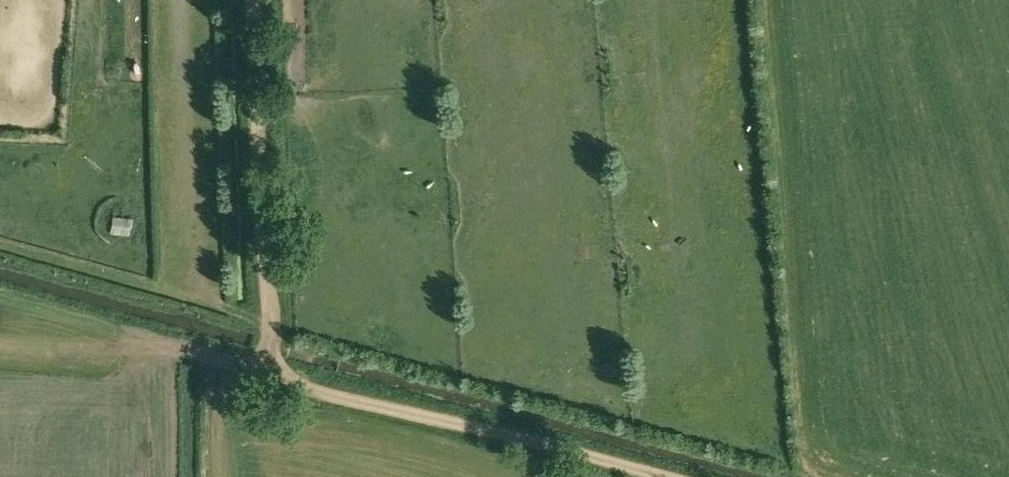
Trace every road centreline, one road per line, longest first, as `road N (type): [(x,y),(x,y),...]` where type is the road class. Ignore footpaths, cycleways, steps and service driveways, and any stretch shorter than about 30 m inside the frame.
road 1 (track): [(254,0),(268,356),(300,385),(658,476)]

